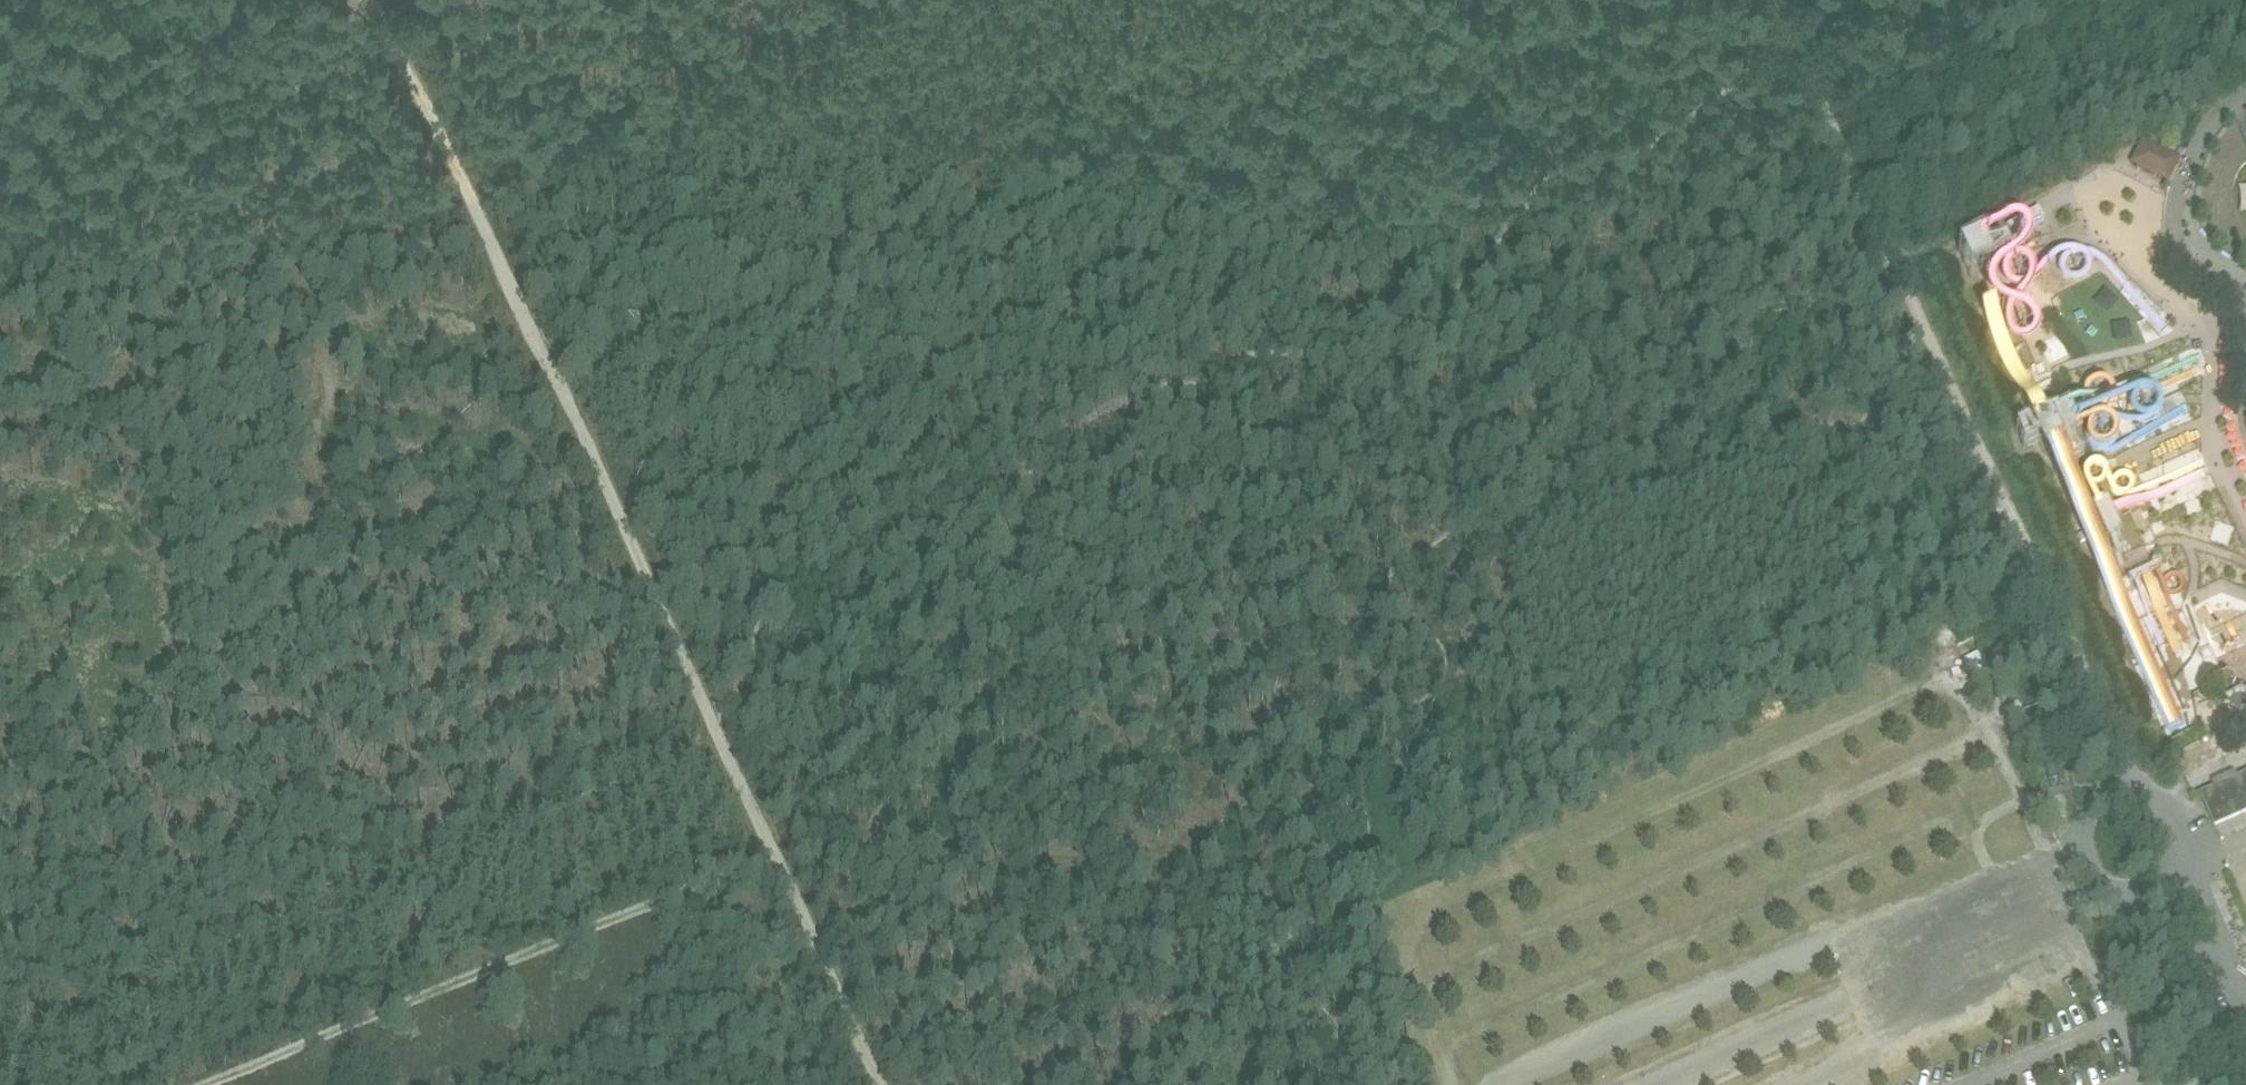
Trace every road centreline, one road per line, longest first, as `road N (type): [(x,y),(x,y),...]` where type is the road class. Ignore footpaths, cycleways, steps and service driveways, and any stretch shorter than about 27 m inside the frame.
road 1 (track): [(361,0),(390,37),(713,739)]
road 2 (track): [(768,848),(663,900),(203,1084)]
road 3 (track): [(1922,317),(2132,769)]
road 4 (track): [(885,1084),(713,739)]
road 5 (track): [(1786,24),(1922,317)]
road 6 (unclassified): [(2245,1021),(2132,769)]

